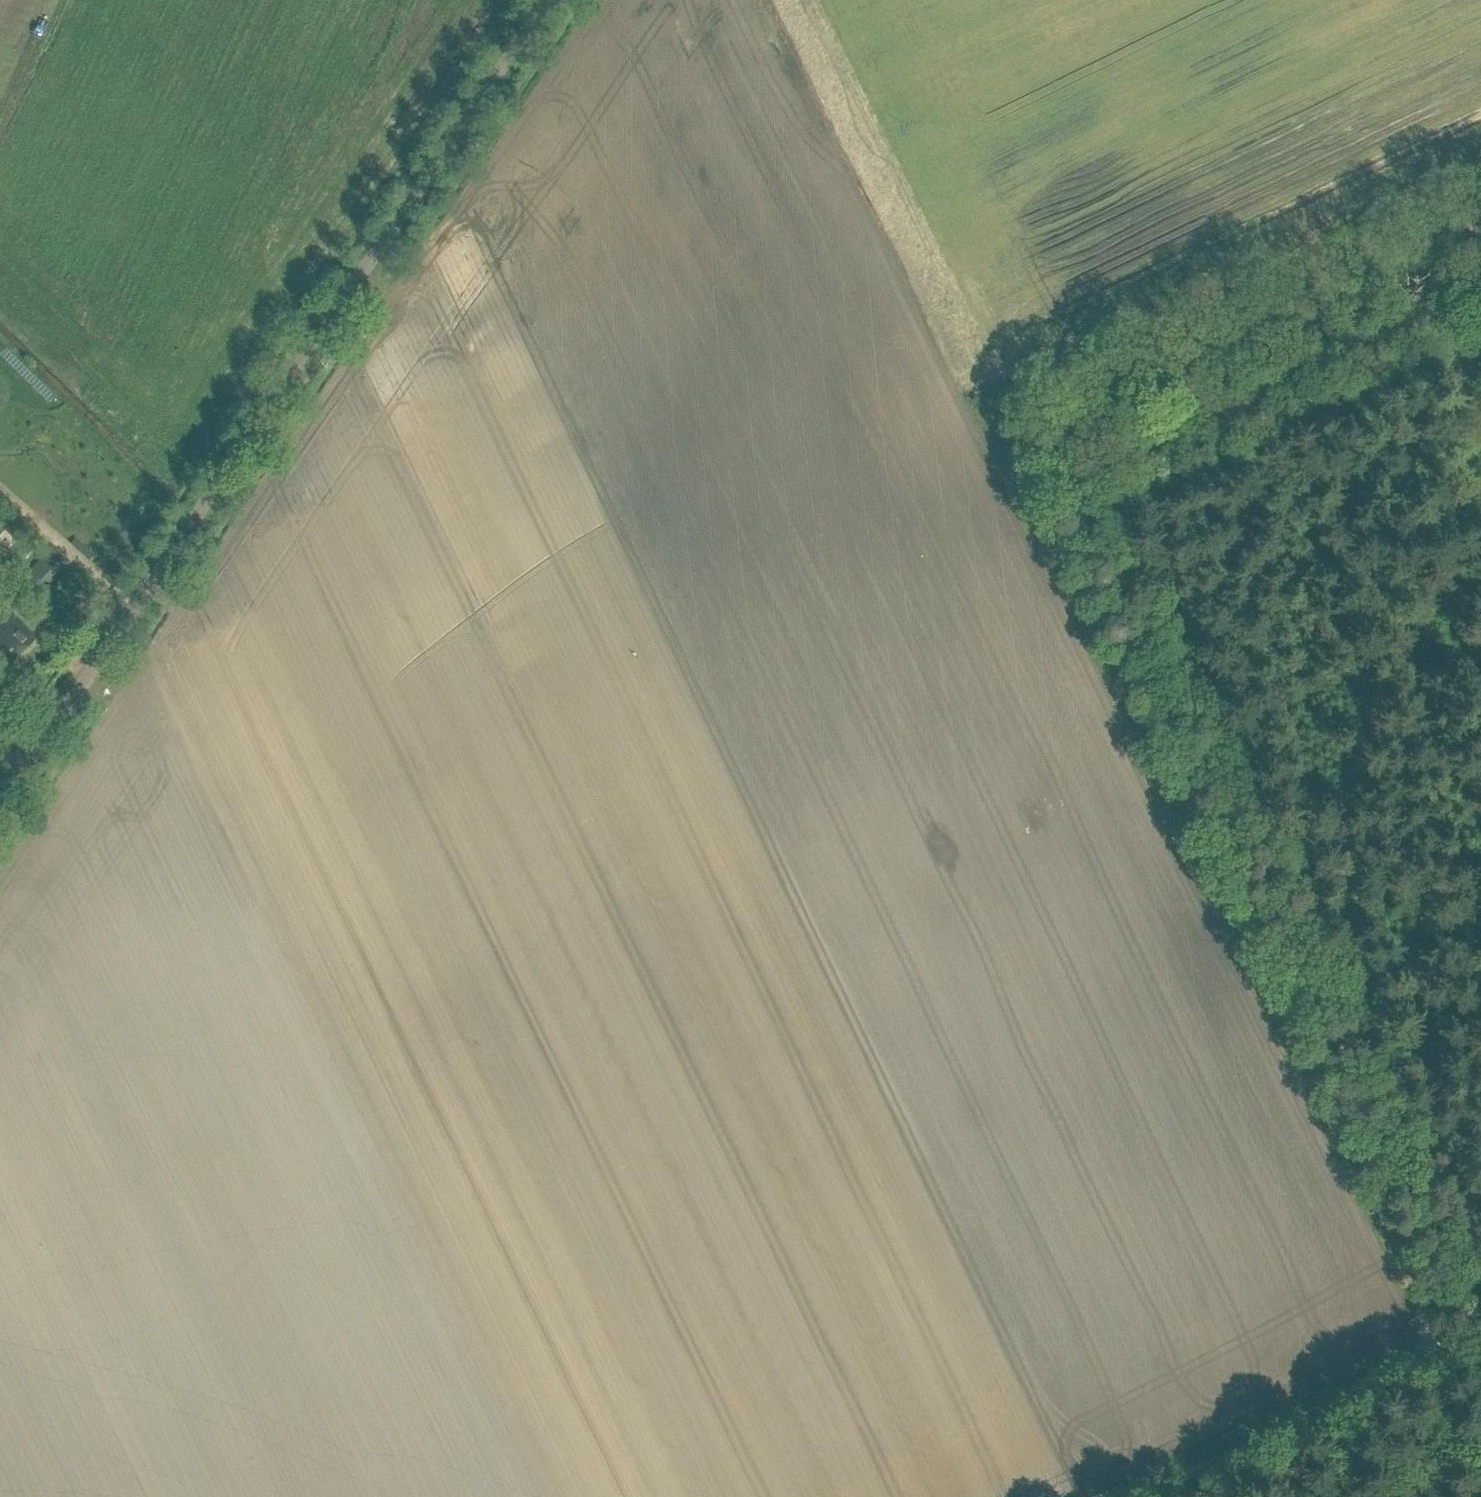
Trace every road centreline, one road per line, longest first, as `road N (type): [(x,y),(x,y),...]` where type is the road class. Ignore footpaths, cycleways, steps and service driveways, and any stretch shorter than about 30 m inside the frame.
road 1 (track): [(1428,1362),(1015,499),(1480,271)]
road 2 (unclassified): [(0,805),(545,0)]
road 3 (track): [(1149,1496),(1480,1336)]

